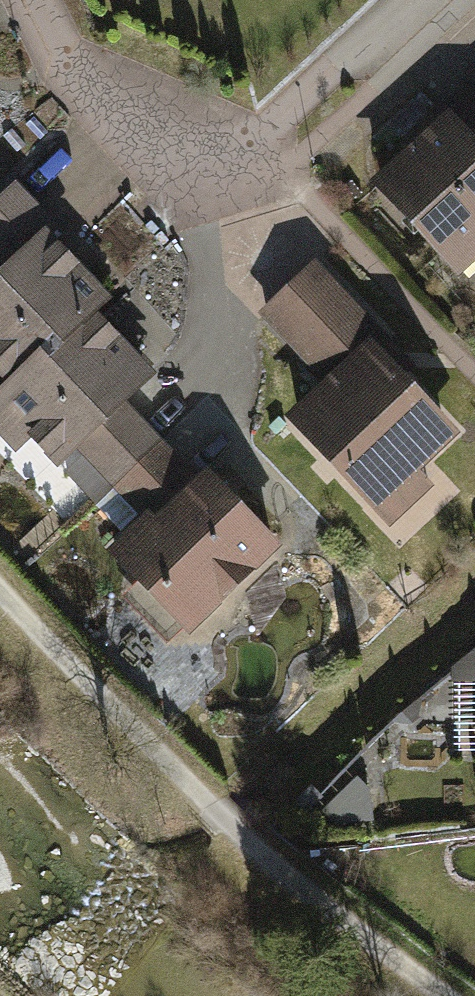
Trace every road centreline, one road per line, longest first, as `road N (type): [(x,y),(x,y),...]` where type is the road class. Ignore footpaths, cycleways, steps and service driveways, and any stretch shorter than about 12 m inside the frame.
road 1 (track): [(0,590),(242,845),(437,995)]
road 2 (residential): [(441,0),(267,161),(207,174),(147,153),(85,96),(38,0)]

